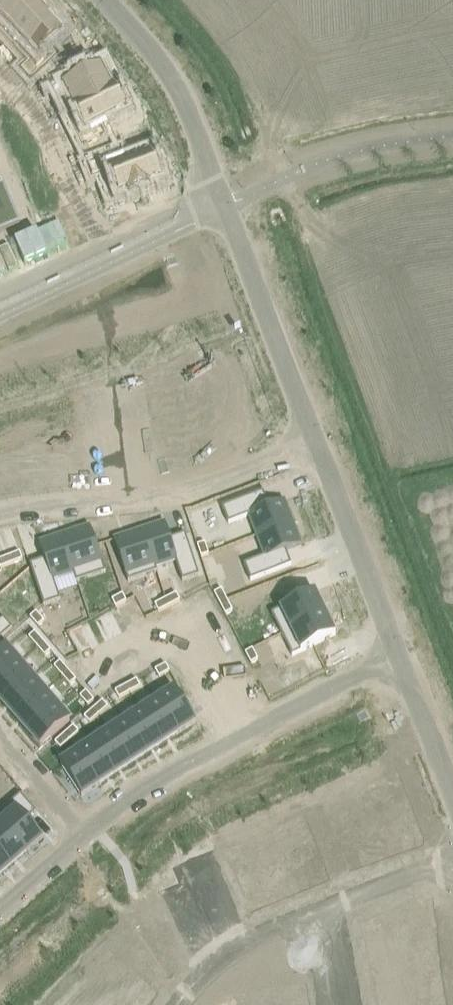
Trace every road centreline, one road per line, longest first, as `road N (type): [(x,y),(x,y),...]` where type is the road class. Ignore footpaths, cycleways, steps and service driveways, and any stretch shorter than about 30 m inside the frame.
road 1 (residential): [(85,831),(139,789),(259,720),(401,656)]
road 2 (residential): [(313,433),(187,489),(0,511)]
road 3 (residential): [(452,853),(232,947),(175,1004)]
road 4 (tertiary): [(220,200),(313,433)]
road 5 (tertiary): [(313,433),(401,656)]
road 6 (residential): [(220,200),(0,294)]
road 7 (tertiary): [(102,0),(175,79),(220,200)]
road 8 (tertiary): [(401,656),(452,793)]
road 9 (residential): [(0,737),(85,831)]

